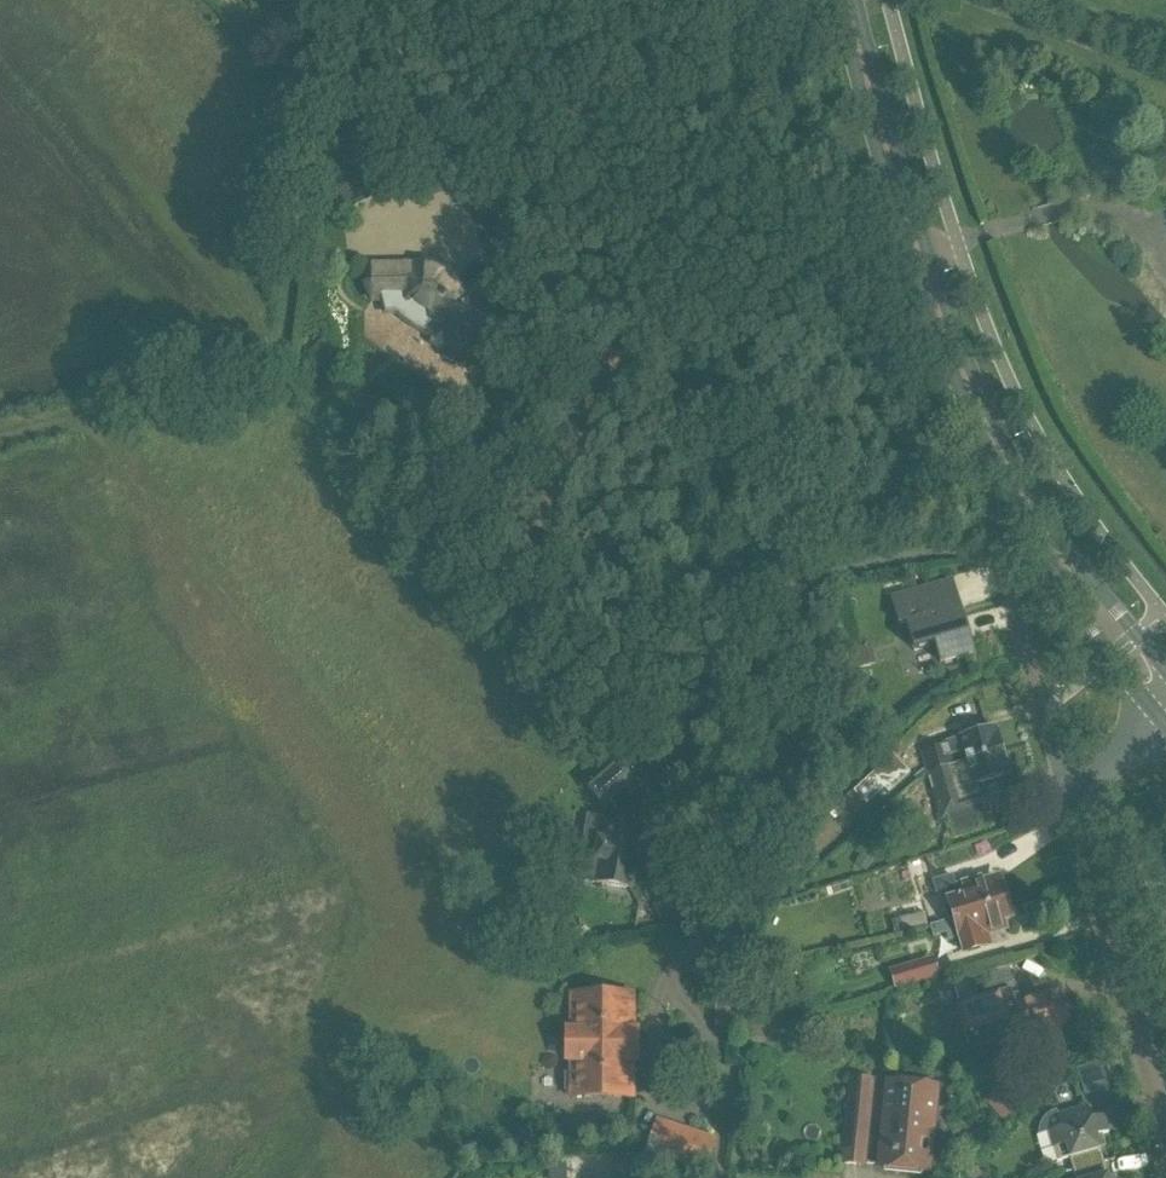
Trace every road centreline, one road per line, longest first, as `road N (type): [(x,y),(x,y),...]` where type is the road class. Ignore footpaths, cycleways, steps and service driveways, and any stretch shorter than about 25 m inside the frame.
road 1 (primary): [(1165,698),(1026,498),(973,398),(920,255),(848,0)]
road 2 (track): [(0,435),(243,372),(281,353),(324,0)]
road 3 (residential): [(628,710),(760,613),(915,558),(980,556),(1005,572),(1045,710)]
road 4 (residential): [(1165,1119),(1069,789)]
road 5 (residential): [(1069,789),(1165,703)]

